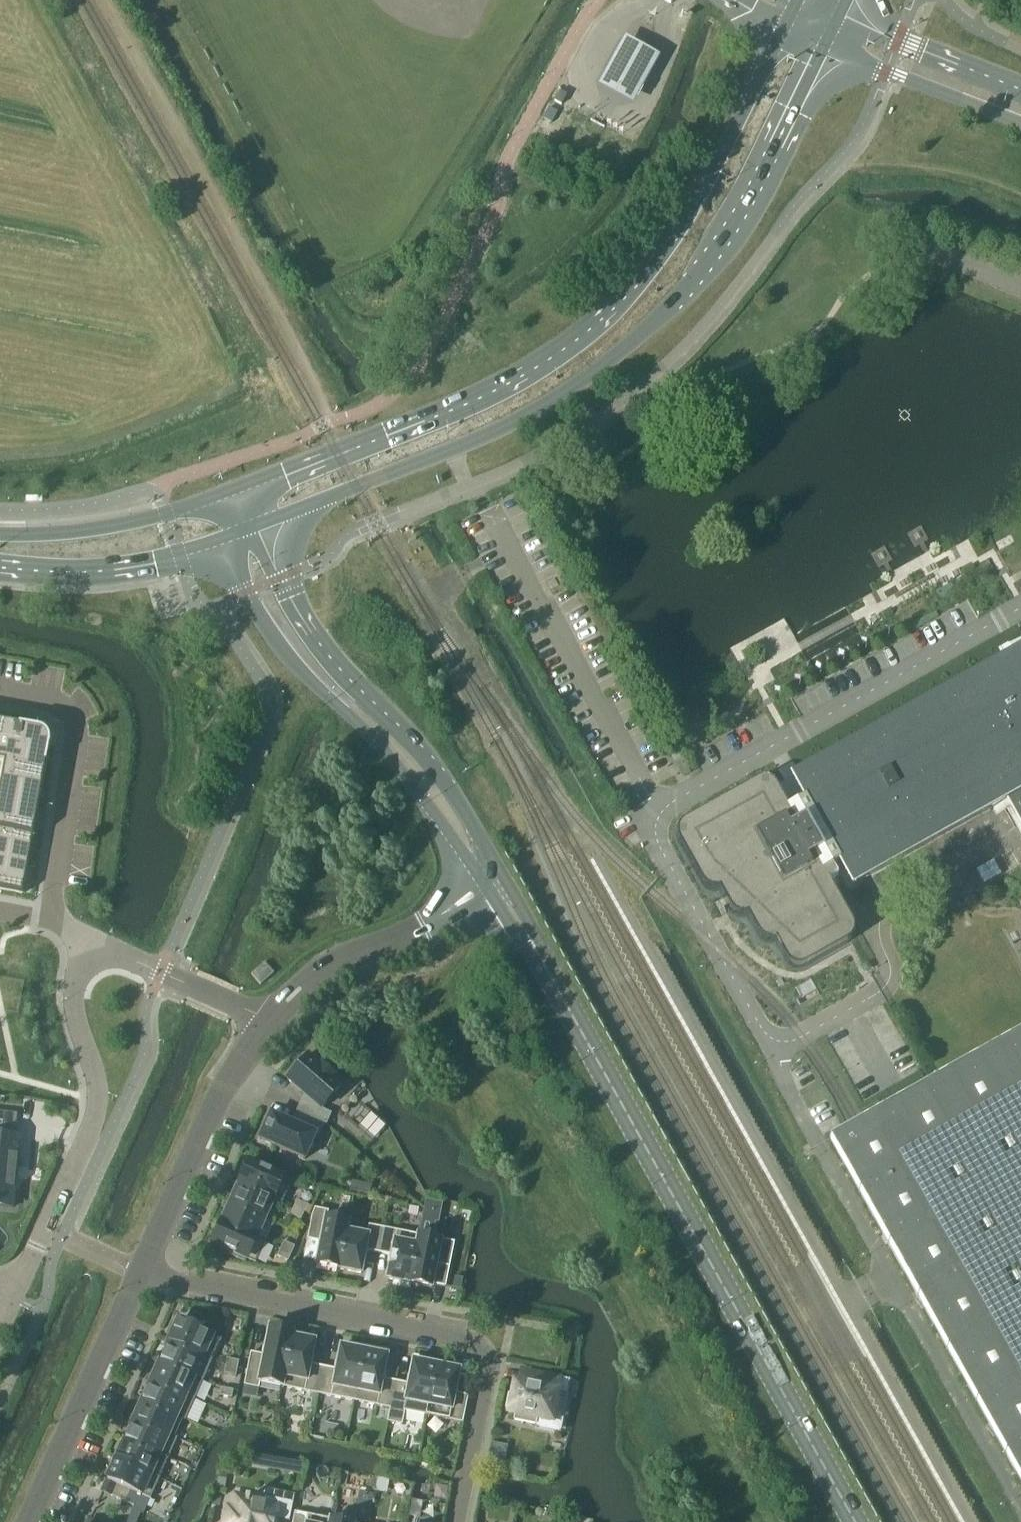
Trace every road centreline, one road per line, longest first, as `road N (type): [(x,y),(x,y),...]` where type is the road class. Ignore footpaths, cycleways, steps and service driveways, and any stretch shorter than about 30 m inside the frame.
road 1 (secondary): [(267,527),(526,415),(584,383),(642,336),(709,269),(825,45)]
road 2 (secondary): [(786,28),(676,244),(603,320),(452,412),(232,498)]
road 3 (tertiary): [(493,883),(852,1521)]
road 4 (residential): [(144,1279),(487,1345),(458,1521)]
road 5 (tertiary): [(233,542),(259,617),(493,883)]
road 6 (tertiary): [(493,883),(482,844),(440,775),(361,690),(293,597),(267,527)]
road 7 (unclassified): [(1020,608),(661,807)]
road 8 (unclassified): [(661,807),(636,820),(811,1129)]
road 9 (residential): [(13,1299),(97,1117),(74,994),(92,942)]
road 10 (unclassified): [(661,807),(484,505)]
road 11 (residential): [(0,694),(77,708),(42,923),(92,942)]
road 12 (residential): [(144,1279),(222,1090),(269,1023)]
road 13 (residential): [(269,1023),(326,965),(423,928),(493,883)]
road 14 (residential): [(32,1521),(144,1279)]
road 15 (secondary): [(0,571),(127,569),(233,542)]
road 16 (secondary): [(232,498),(122,526),(0,534)]
road 17 (tertiary): [(825,45),(1020,127)]
road 18 (tertiary): [(1020,90),(898,42),(845,4)]
road 19 (residential): [(92,942),(269,1023)]

